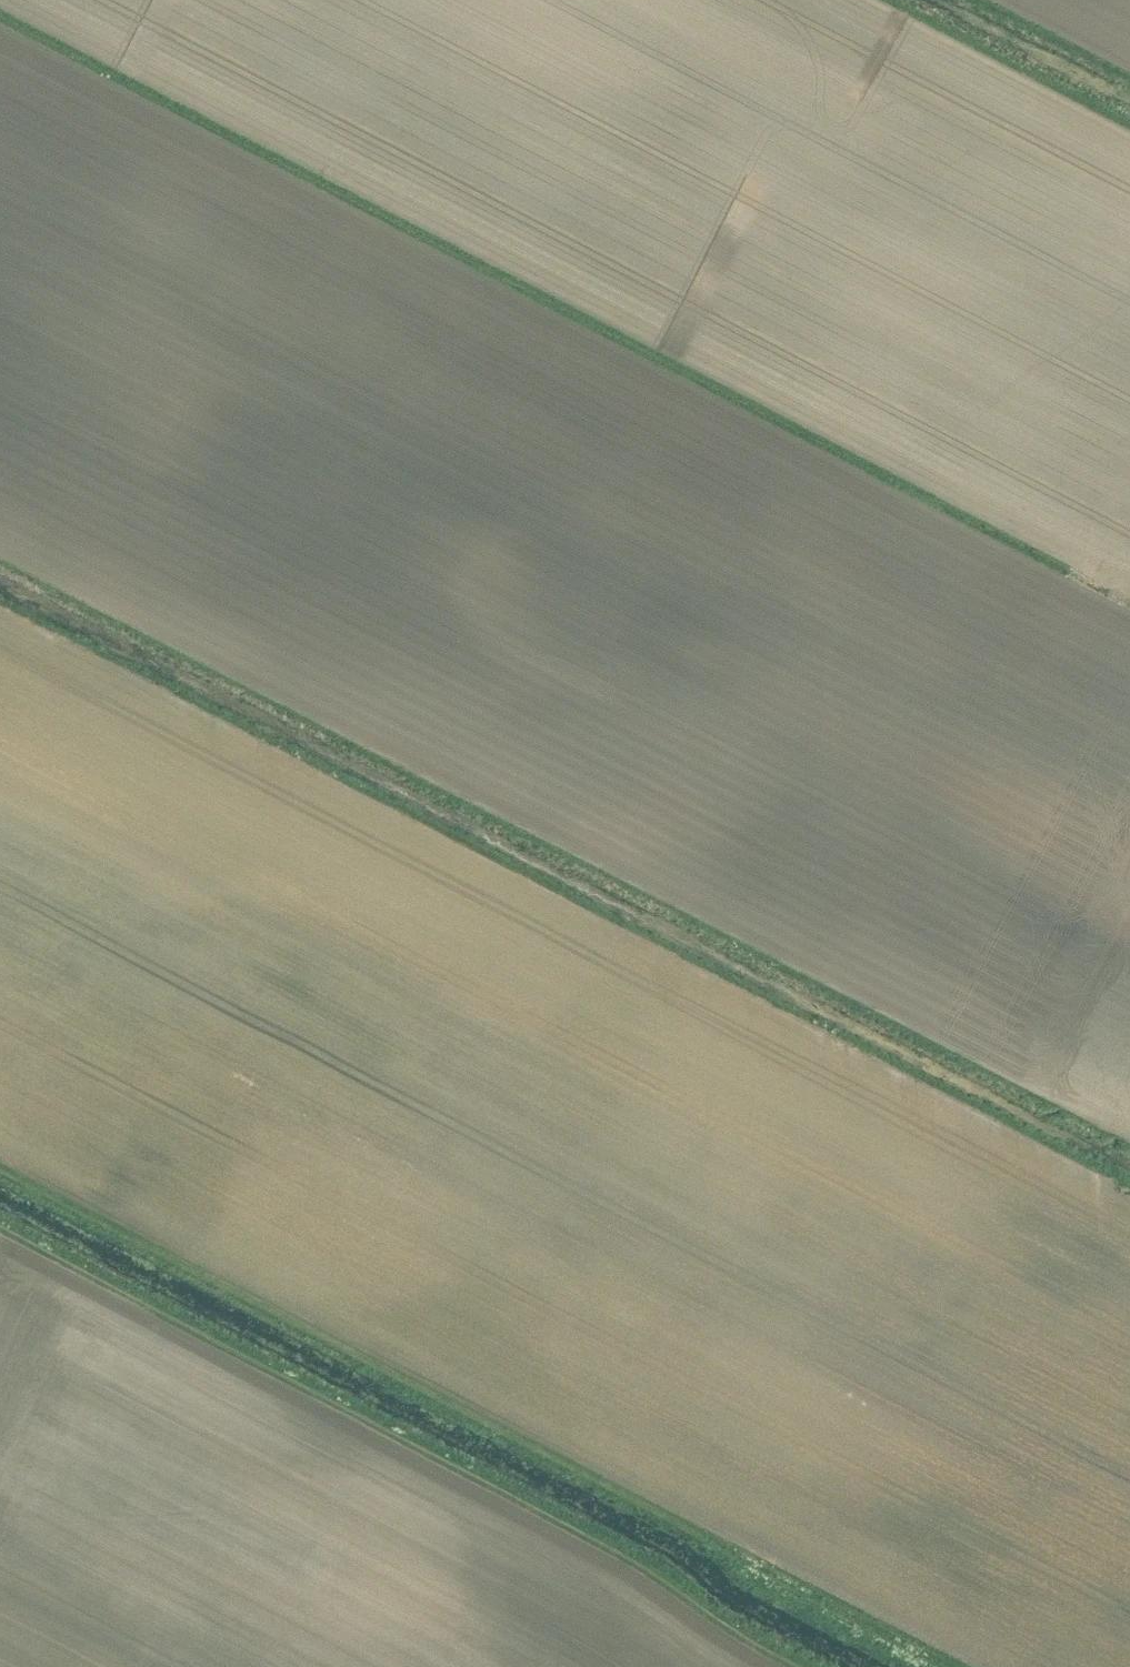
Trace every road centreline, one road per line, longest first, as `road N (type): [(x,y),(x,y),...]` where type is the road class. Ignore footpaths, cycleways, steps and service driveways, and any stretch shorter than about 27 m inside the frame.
road 1 (track): [(795,1666),(714,1627),(657,1570),(0,1227)]

